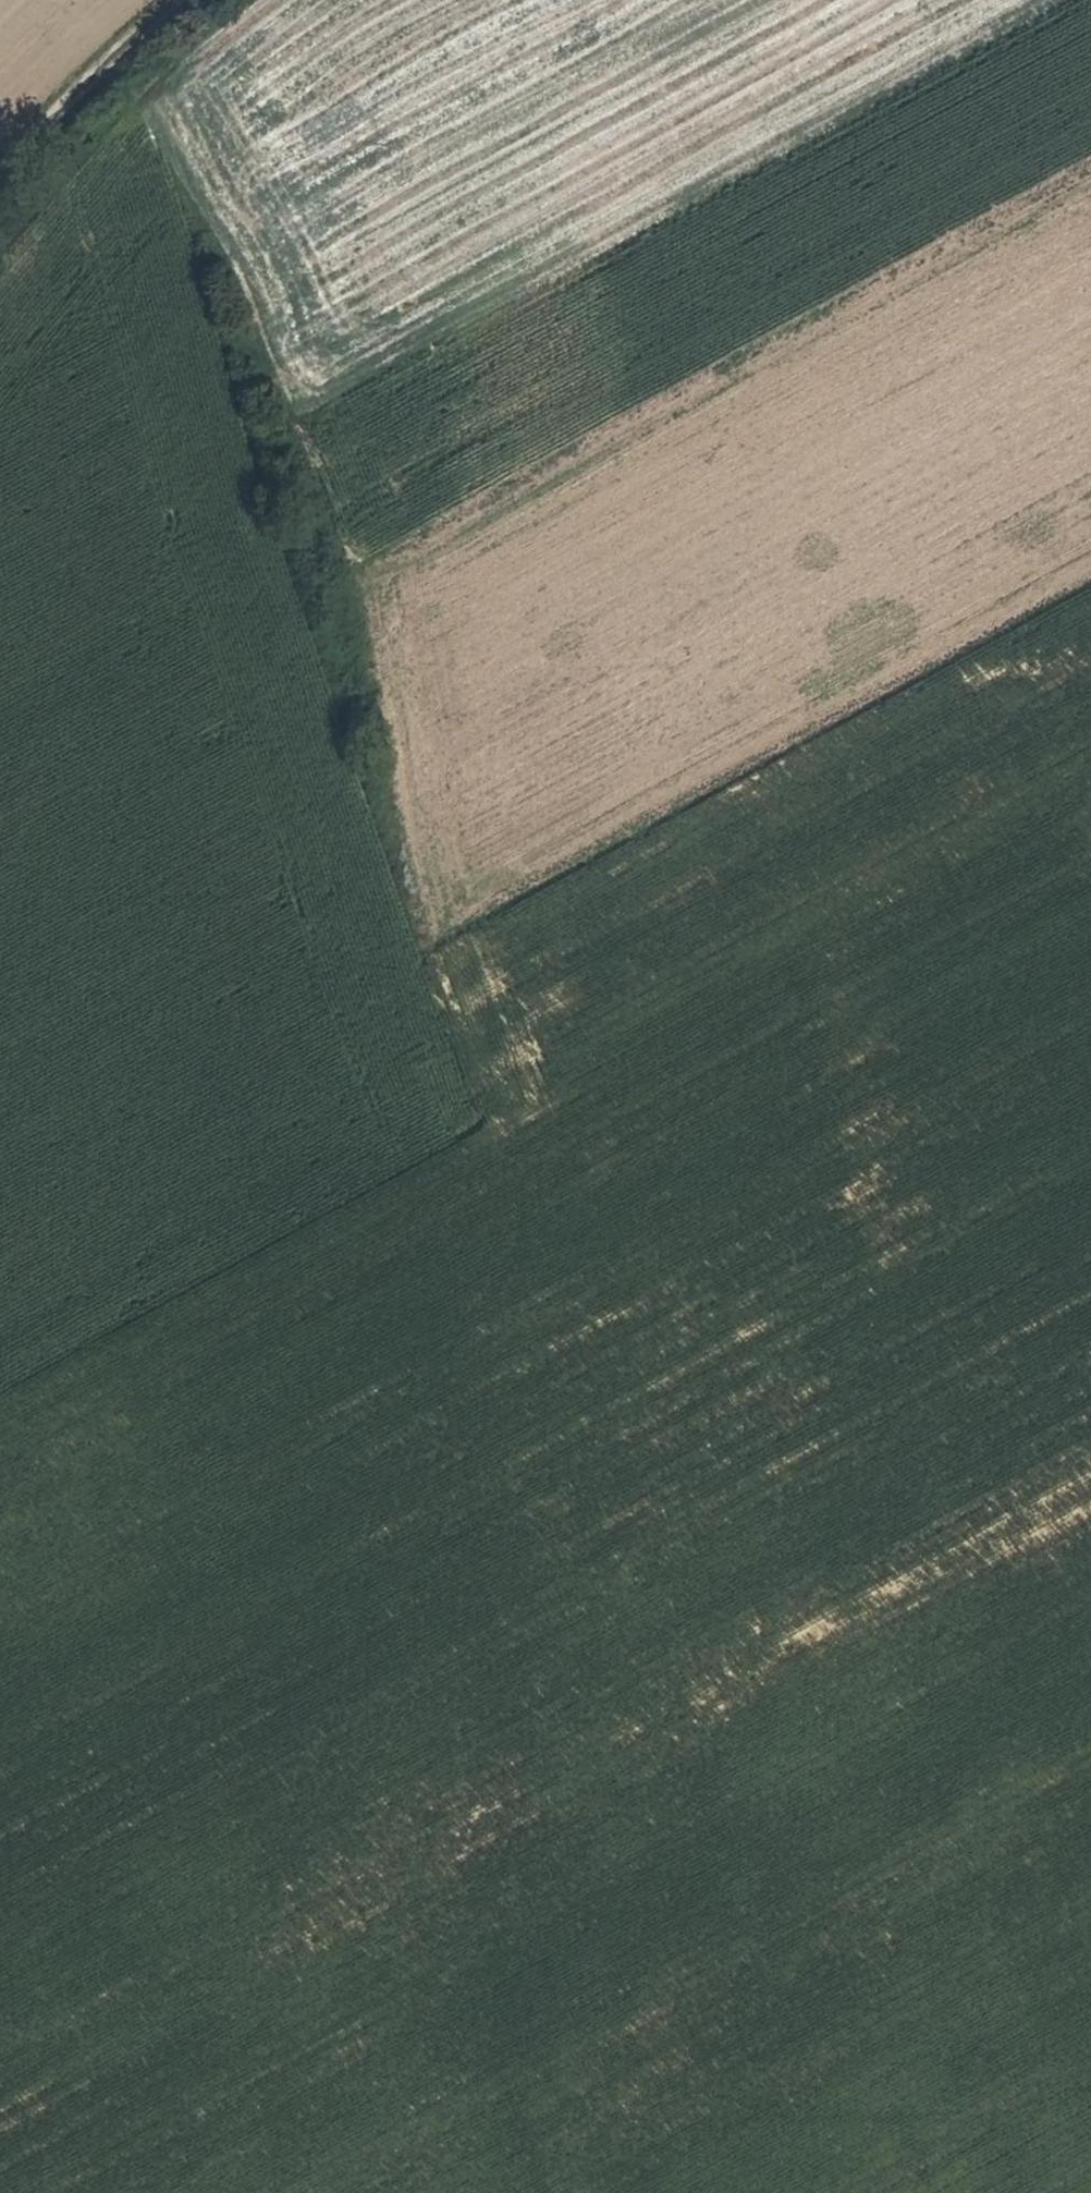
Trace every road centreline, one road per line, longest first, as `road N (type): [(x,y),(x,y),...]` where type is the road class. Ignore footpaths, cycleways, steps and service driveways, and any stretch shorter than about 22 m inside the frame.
road 1 (track): [(177,0),(0,170)]

